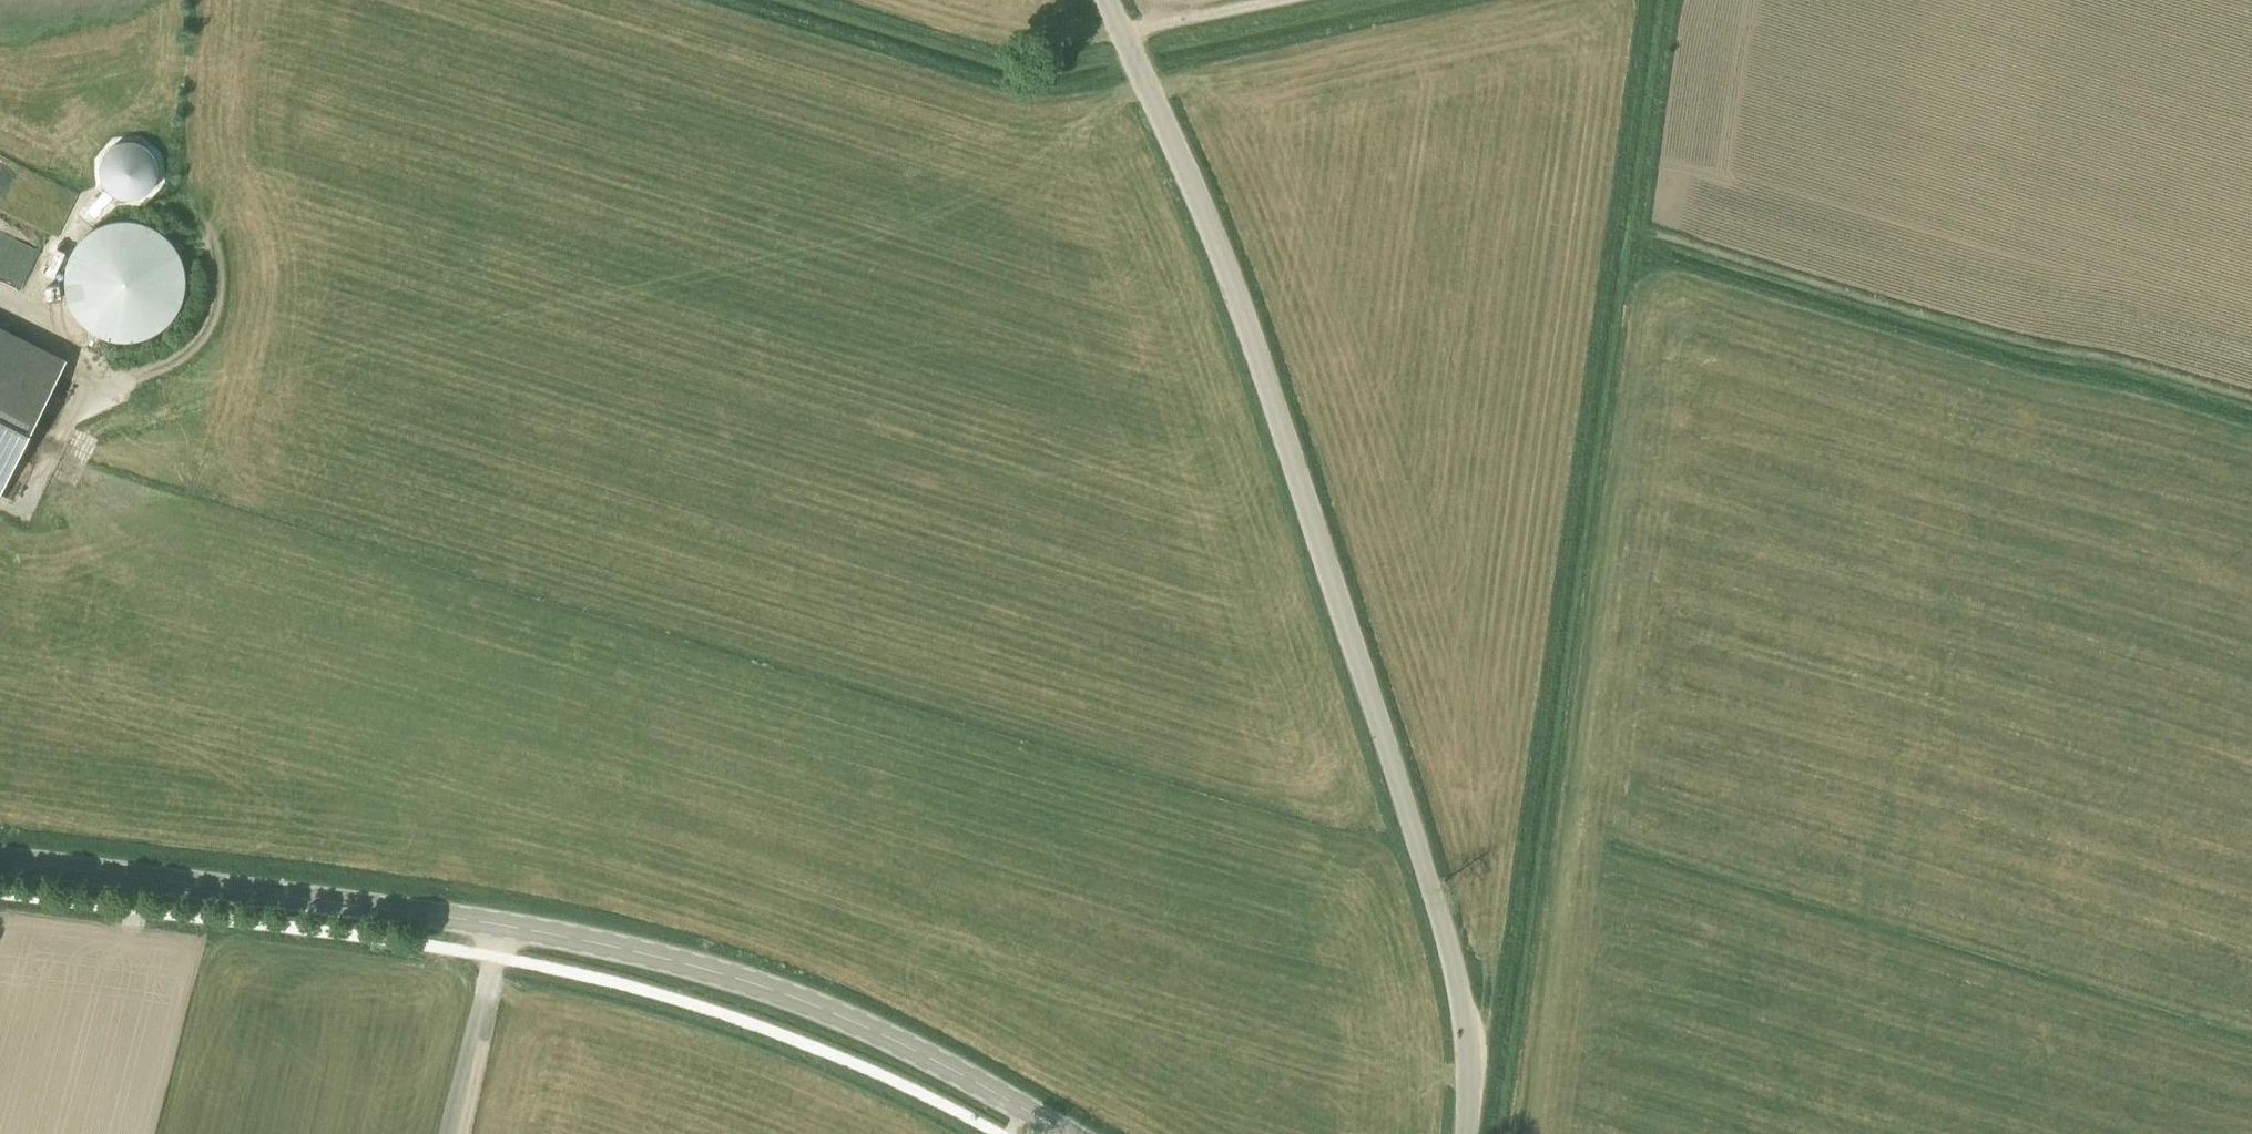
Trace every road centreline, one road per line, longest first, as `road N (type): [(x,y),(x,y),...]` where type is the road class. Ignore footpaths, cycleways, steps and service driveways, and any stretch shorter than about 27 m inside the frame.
road 1 (unclassified): [(1464,1133),(1460,995),(1414,832),(1181,154),(1105,0)]
road 2 (tertiary): [(1065,1133),(811,1004),(673,960),(501,925),(0,863)]

